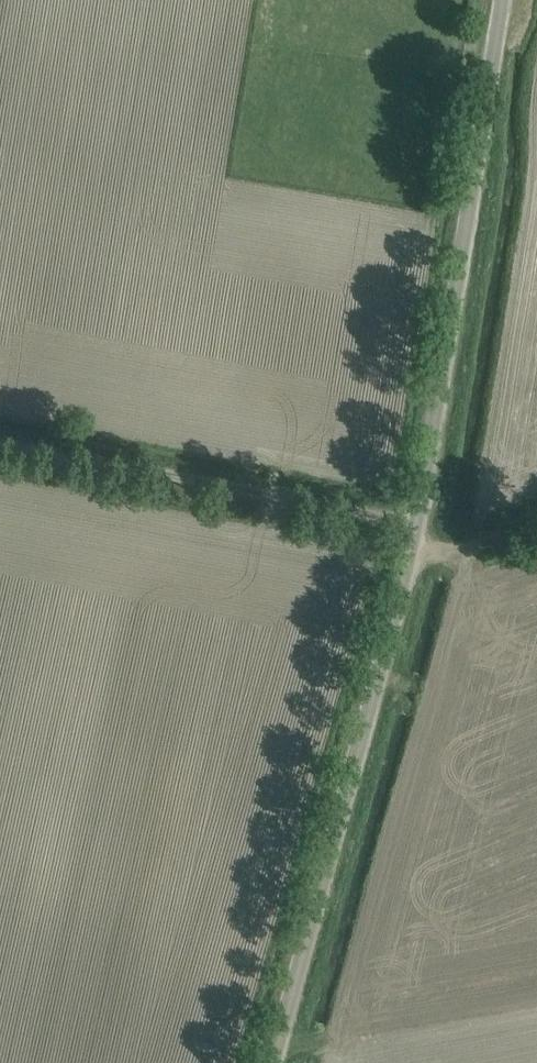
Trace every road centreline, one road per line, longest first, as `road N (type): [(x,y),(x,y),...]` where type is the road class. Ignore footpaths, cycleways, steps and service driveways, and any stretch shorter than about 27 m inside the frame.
road 1 (unclassified): [(280,1062),(421,533),(506,0)]
road 2 (track): [(0,450),(480,542),(536,519)]

